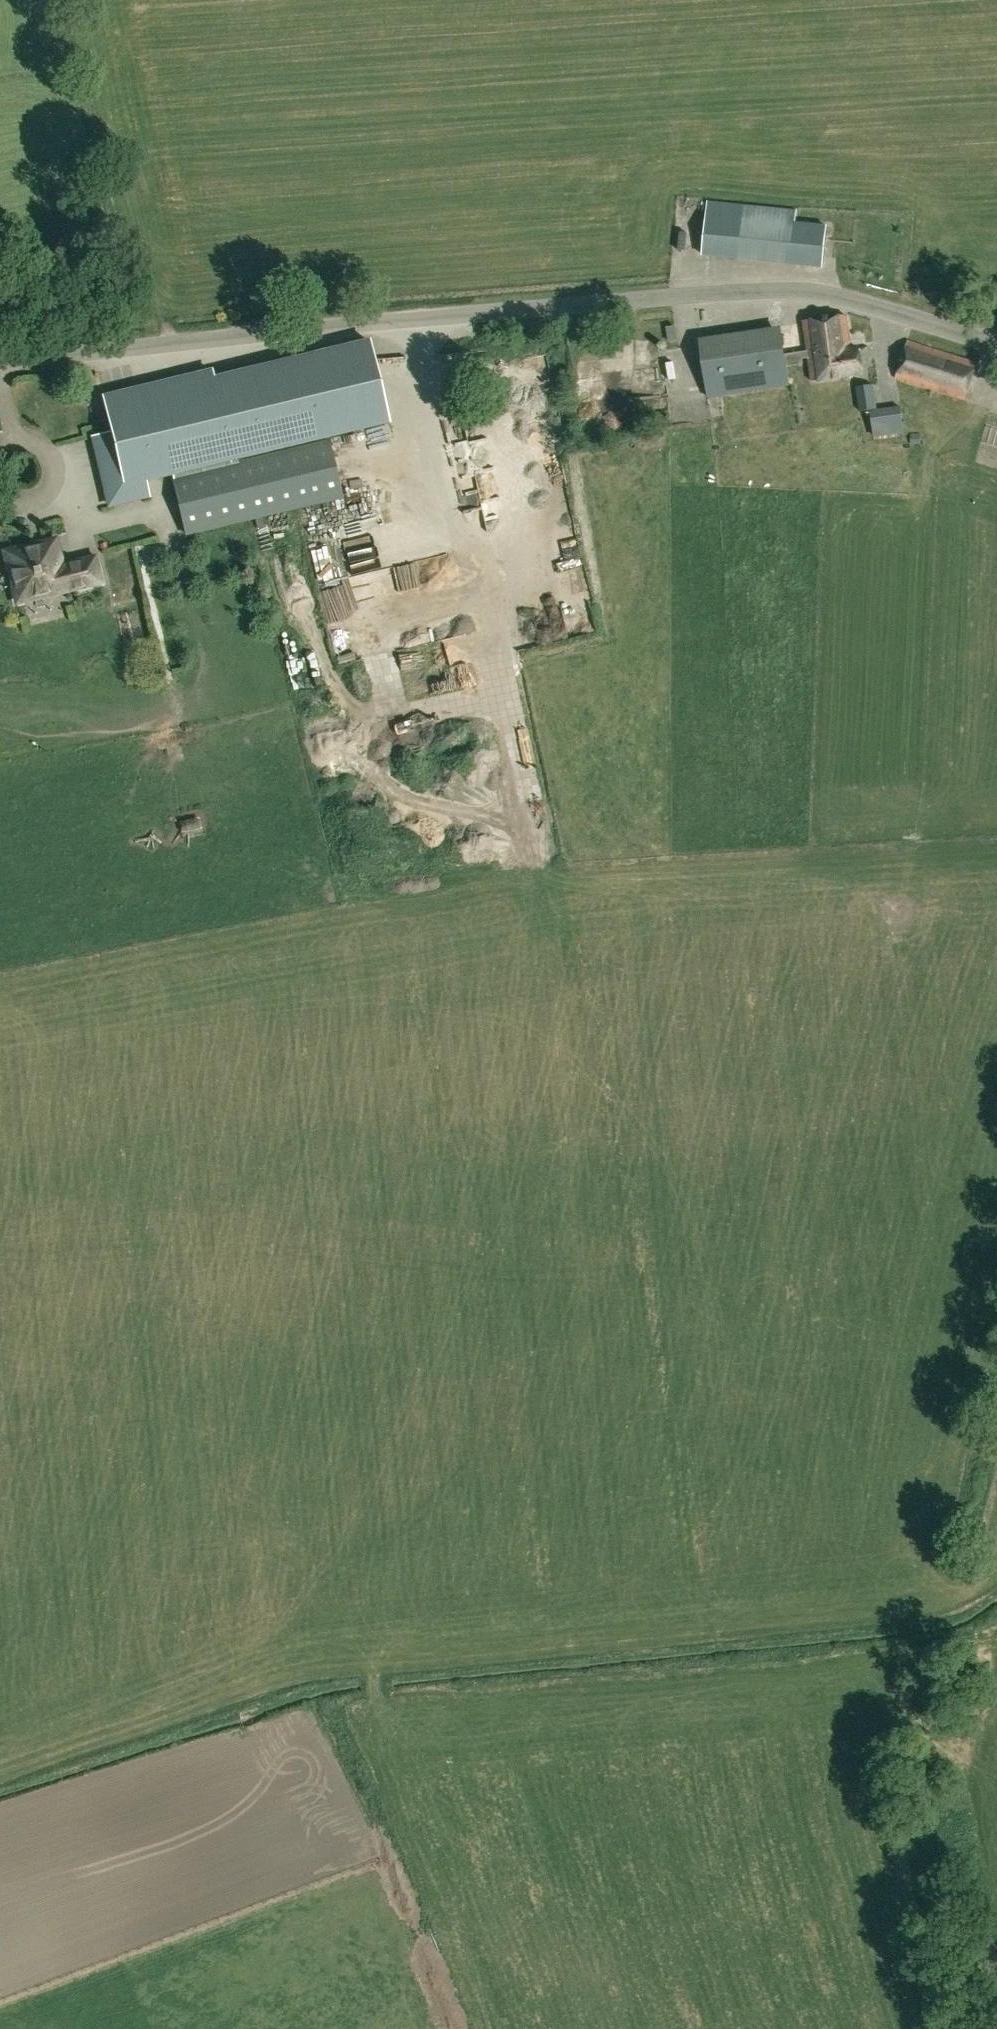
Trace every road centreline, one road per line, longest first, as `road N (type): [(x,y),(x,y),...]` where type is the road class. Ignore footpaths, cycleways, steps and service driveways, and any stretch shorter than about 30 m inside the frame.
road 1 (unclassified): [(0,356),(779,290),(833,296),(996,343)]

